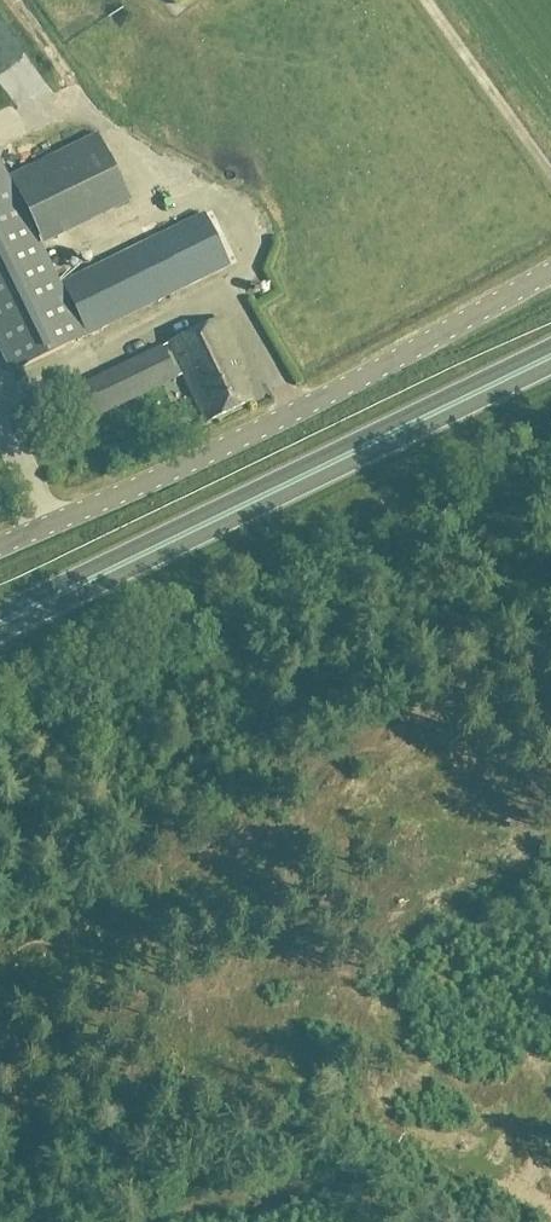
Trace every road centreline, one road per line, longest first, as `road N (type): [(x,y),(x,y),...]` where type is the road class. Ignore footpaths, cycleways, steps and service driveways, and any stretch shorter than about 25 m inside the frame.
road 1 (unclassified): [(0,552),(164,481),(550,284)]
road 2 (trunk): [(0,627),(550,360)]

